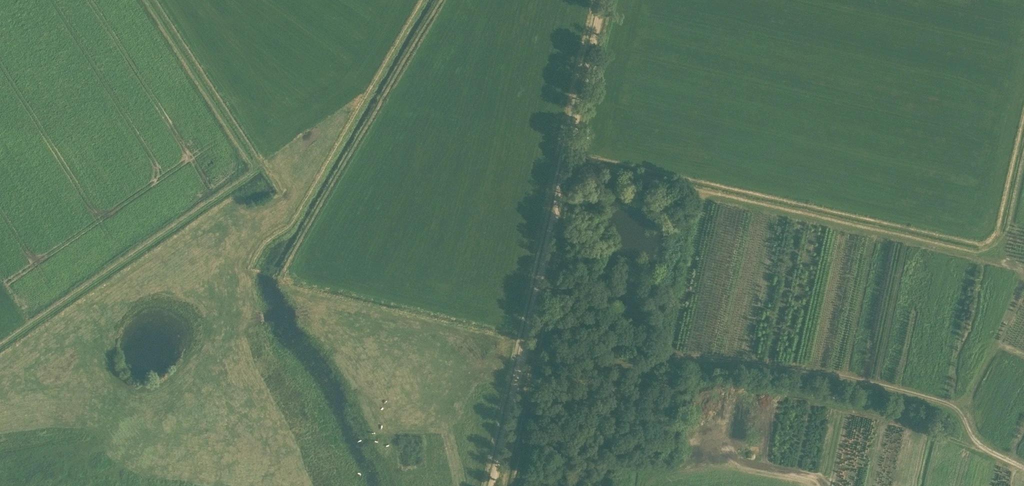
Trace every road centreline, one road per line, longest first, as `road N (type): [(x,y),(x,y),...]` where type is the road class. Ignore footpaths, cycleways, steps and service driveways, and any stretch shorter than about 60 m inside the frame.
road 1 (track): [(1023,466),(984,447),(956,409),(839,378),(703,358),(614,369),(522,354)]
road 2 (track): [(492,485),(605,0)]

